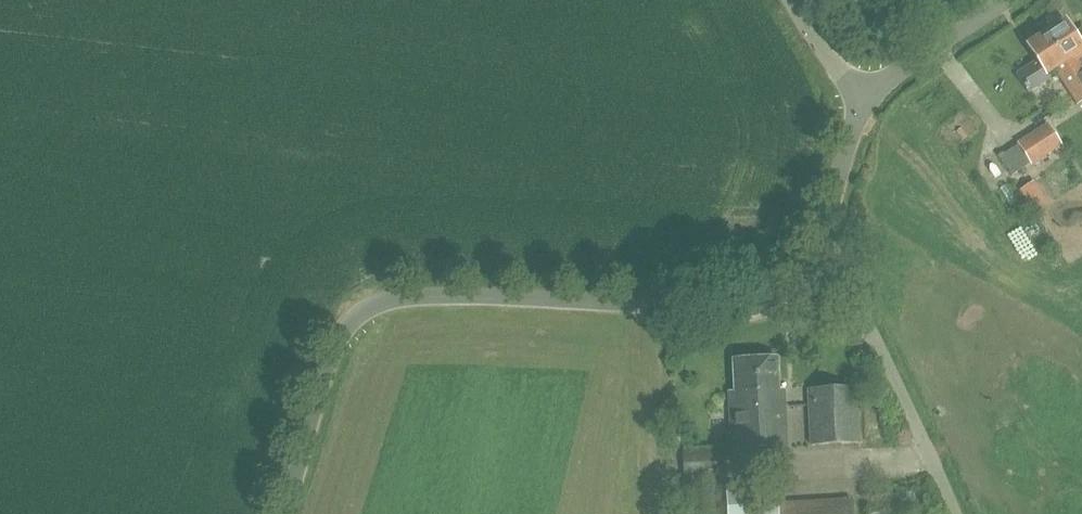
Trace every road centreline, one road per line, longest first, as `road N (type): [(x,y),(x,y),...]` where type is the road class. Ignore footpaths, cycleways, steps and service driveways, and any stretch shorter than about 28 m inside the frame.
road 1 (unclassified): [(283,513),(337,344),(369,310),(457,297),(736,310),(782,297),(818,258)]
road 2 (unclassified): [(955,513),(850,289),(818,258)]
road 3 (unclassified): [(867,100),(1006,0)]
road 4 (unclassified): [(818,258),(867,100)]
road 5 (unclassified): [(867,100),(790,0)]

